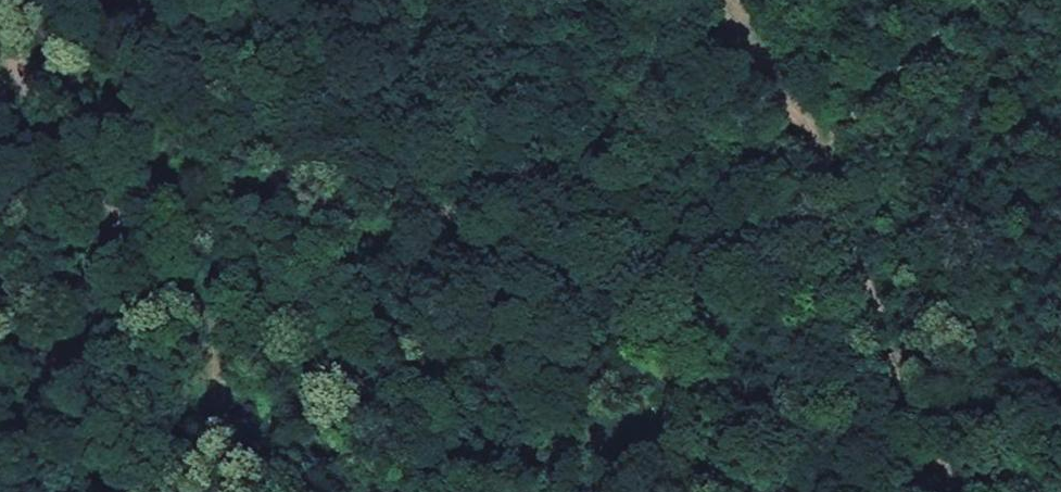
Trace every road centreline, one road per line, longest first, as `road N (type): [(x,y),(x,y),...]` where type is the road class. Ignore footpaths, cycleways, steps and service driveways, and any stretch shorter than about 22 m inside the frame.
road 1 (track): [(707,491),(639,371),(434,207),(312,0)]
road 2 (track): [(712,0),(863,253),(893,454),(920,491)]
road 3 (track): [(639,371),(453,0)]

